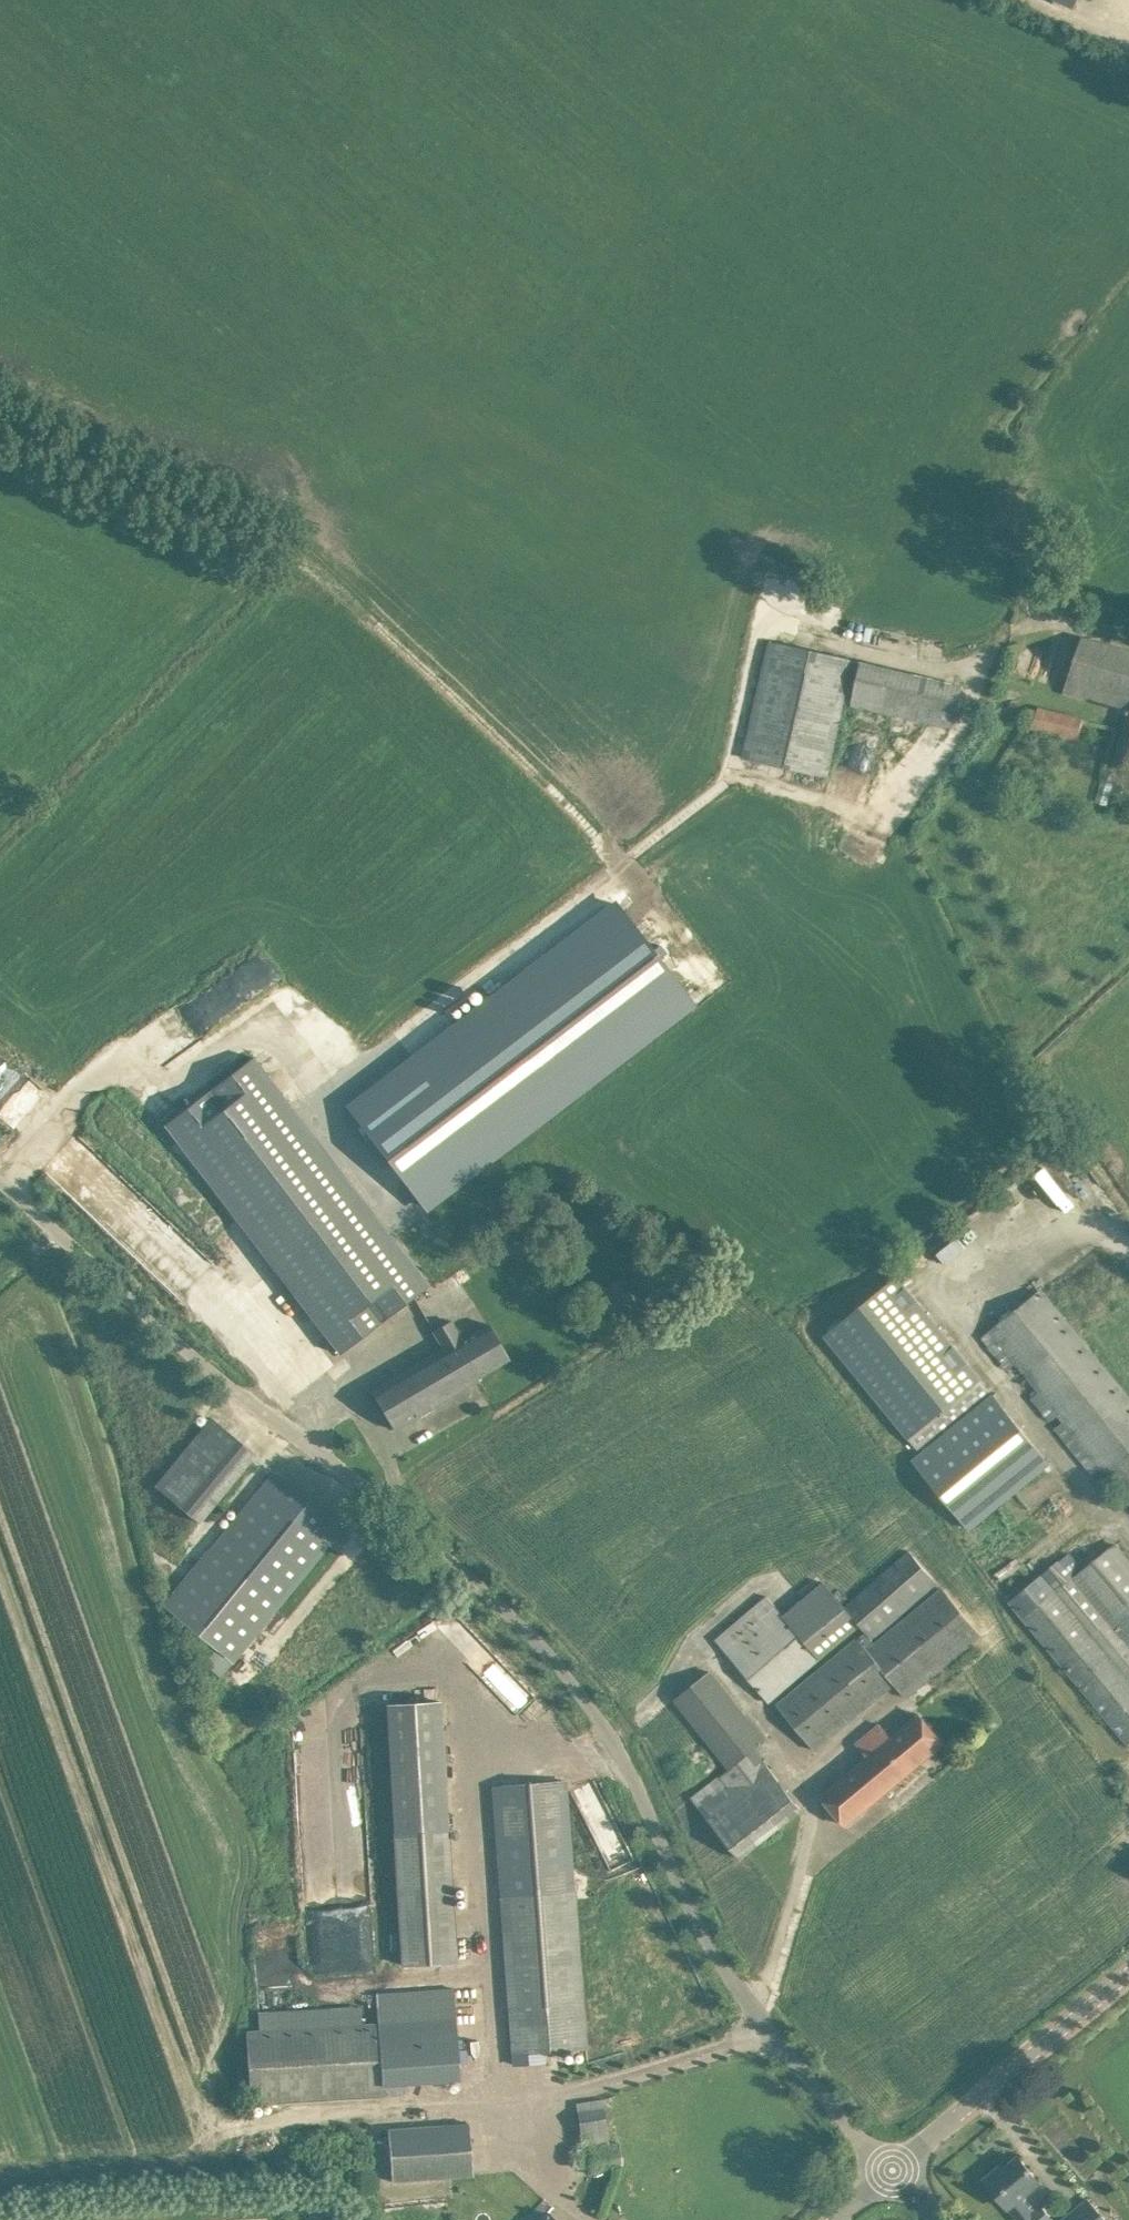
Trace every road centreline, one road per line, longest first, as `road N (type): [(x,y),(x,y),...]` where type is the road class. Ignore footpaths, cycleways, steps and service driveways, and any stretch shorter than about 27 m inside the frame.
road 1 (unclassified): [(891,2169),(732,1982),(630,1776),(546,1650),(360,1480),(237,1392),(0,1183)]
road 2 (track): [(0,425),(254,546),(470,458),(808,600),(816,636),(961,673),(990,645),(1055,620),(1128,634)]
road 3 (unclassified): [(891,2169),(1128,1970)]

